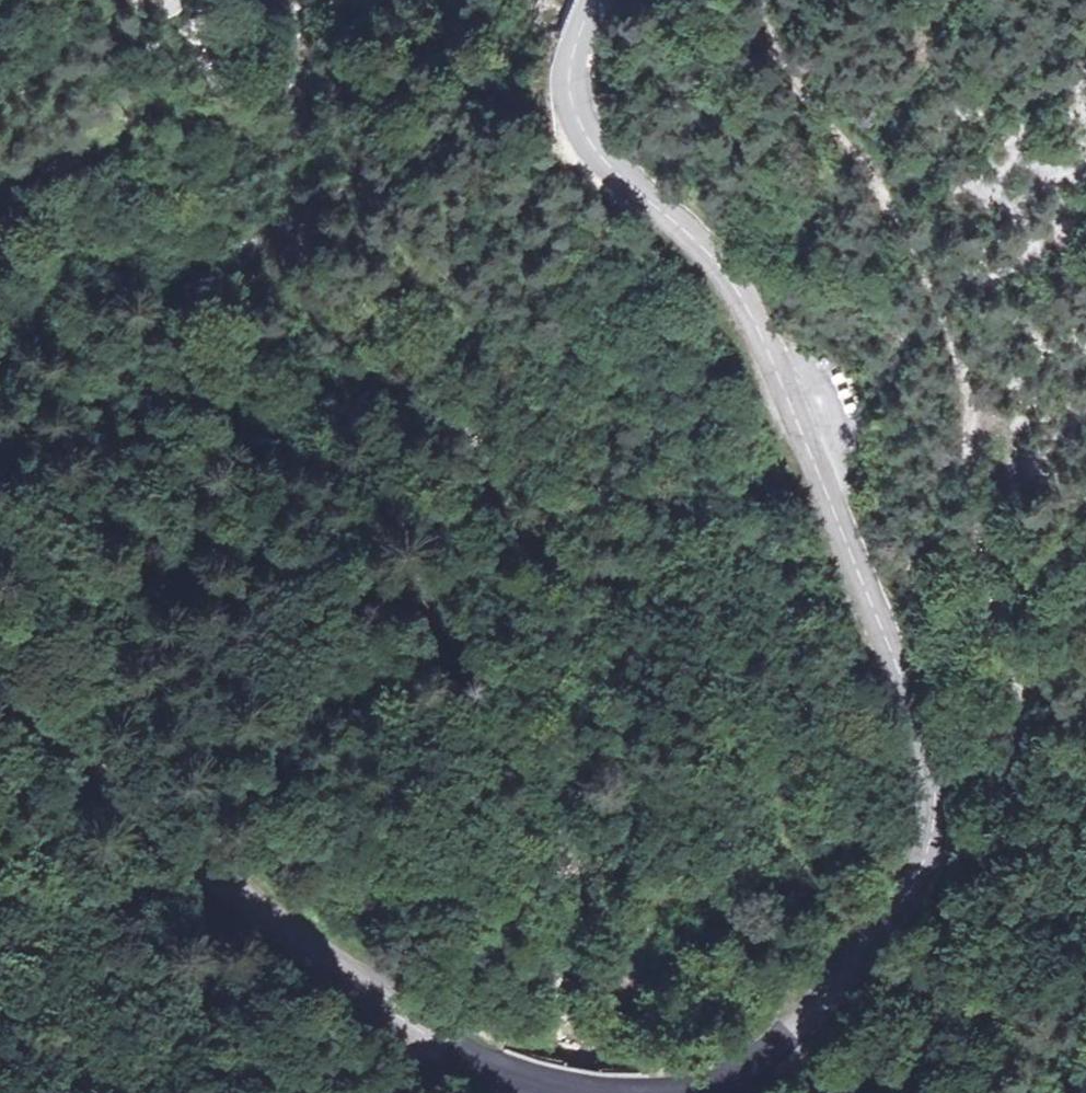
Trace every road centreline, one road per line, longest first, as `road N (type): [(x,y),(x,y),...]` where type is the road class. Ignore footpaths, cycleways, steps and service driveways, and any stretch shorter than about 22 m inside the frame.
road 1 (tertiary): [(587,0),(558,76),(562,128),(576,150),(699,246),(751,310),(939,775),(925,882),(895,922),(850,978),(745,1068),(682,1092)]
road 2 (tertiary): [(606,1092),(477,1068),(402,1021),(65,740),(0,674)]
road 3 (track): [(794,1027),(814,906),(758,771)]

